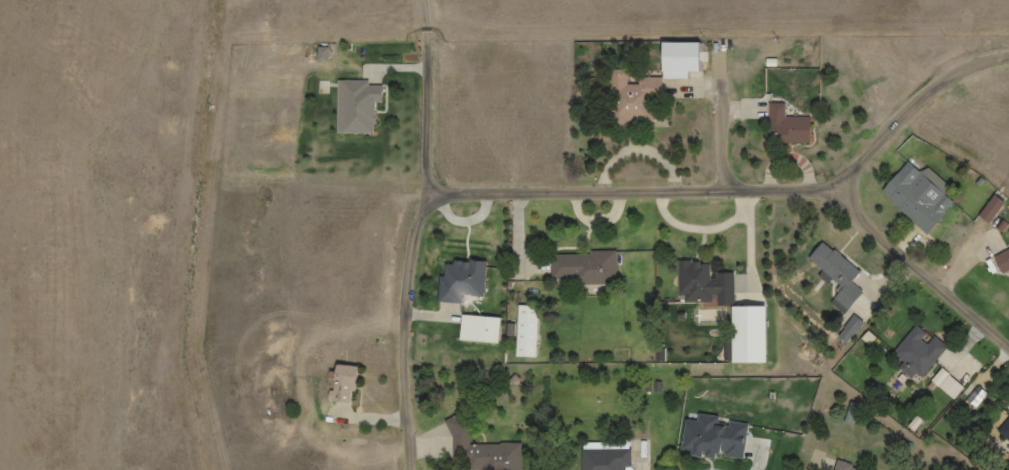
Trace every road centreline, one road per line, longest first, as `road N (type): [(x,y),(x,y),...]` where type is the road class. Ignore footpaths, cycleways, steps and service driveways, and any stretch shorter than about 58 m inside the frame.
road 1 (residential): [(1008,342),(843,200),(819,190),(431,193)]
road 2 (residential): [(414,469),(411,311),(432,188),(432,41)]
road 3 (residential): [(836,197),(922,100),(972,68),(1008,58)]
road 4 (residential): [(727,190),(726,63)]

